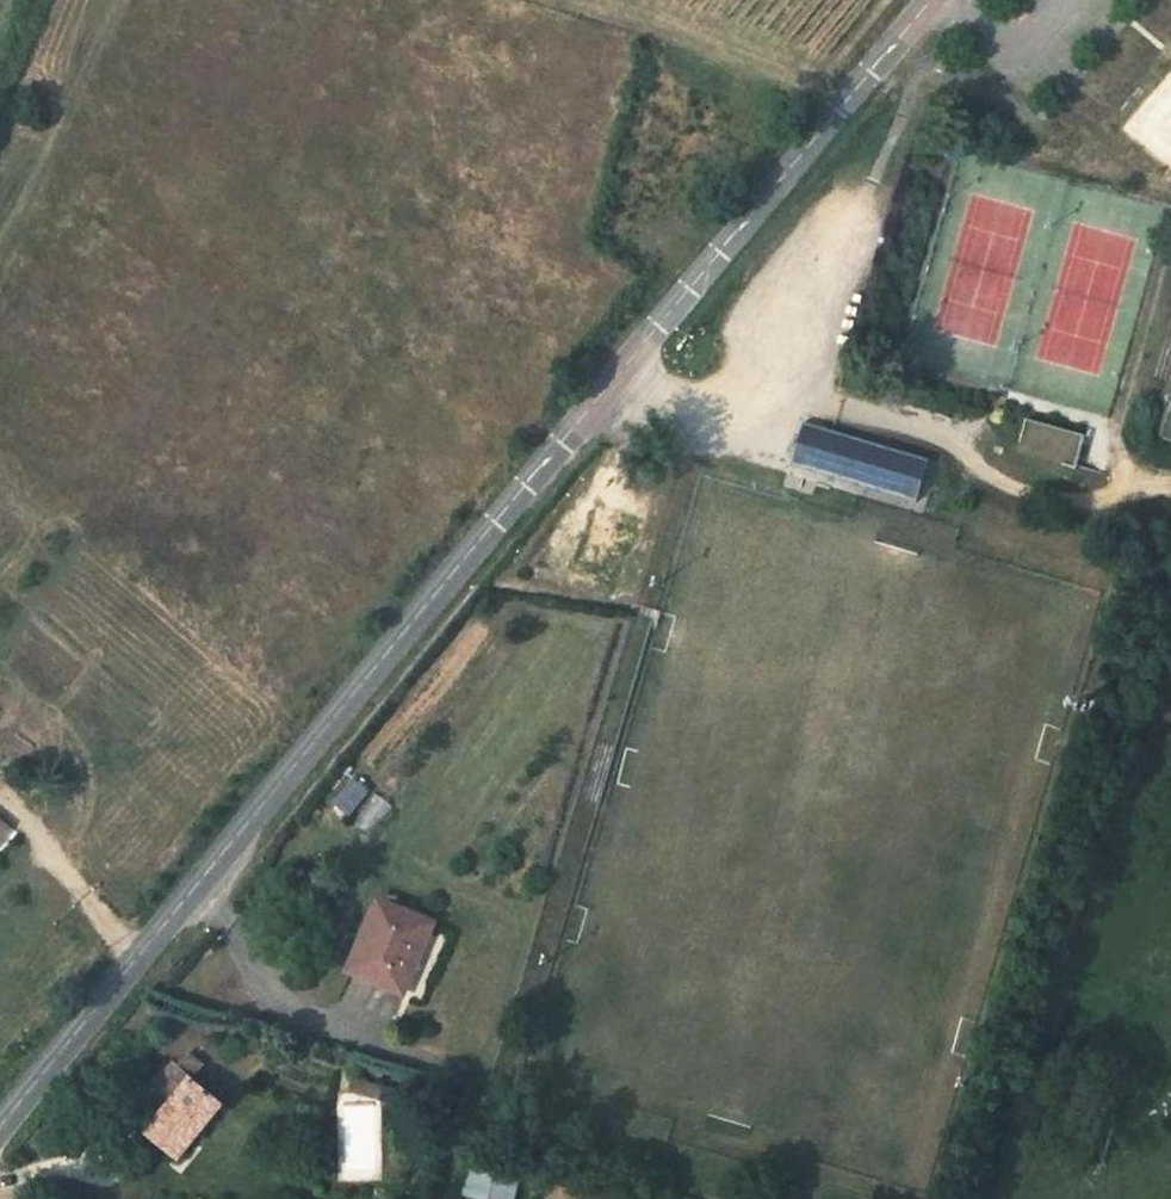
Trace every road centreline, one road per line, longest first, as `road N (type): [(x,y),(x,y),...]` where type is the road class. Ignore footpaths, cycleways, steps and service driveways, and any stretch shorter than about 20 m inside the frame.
road 1 (tertiary): [(0,1129),(940,0)]

